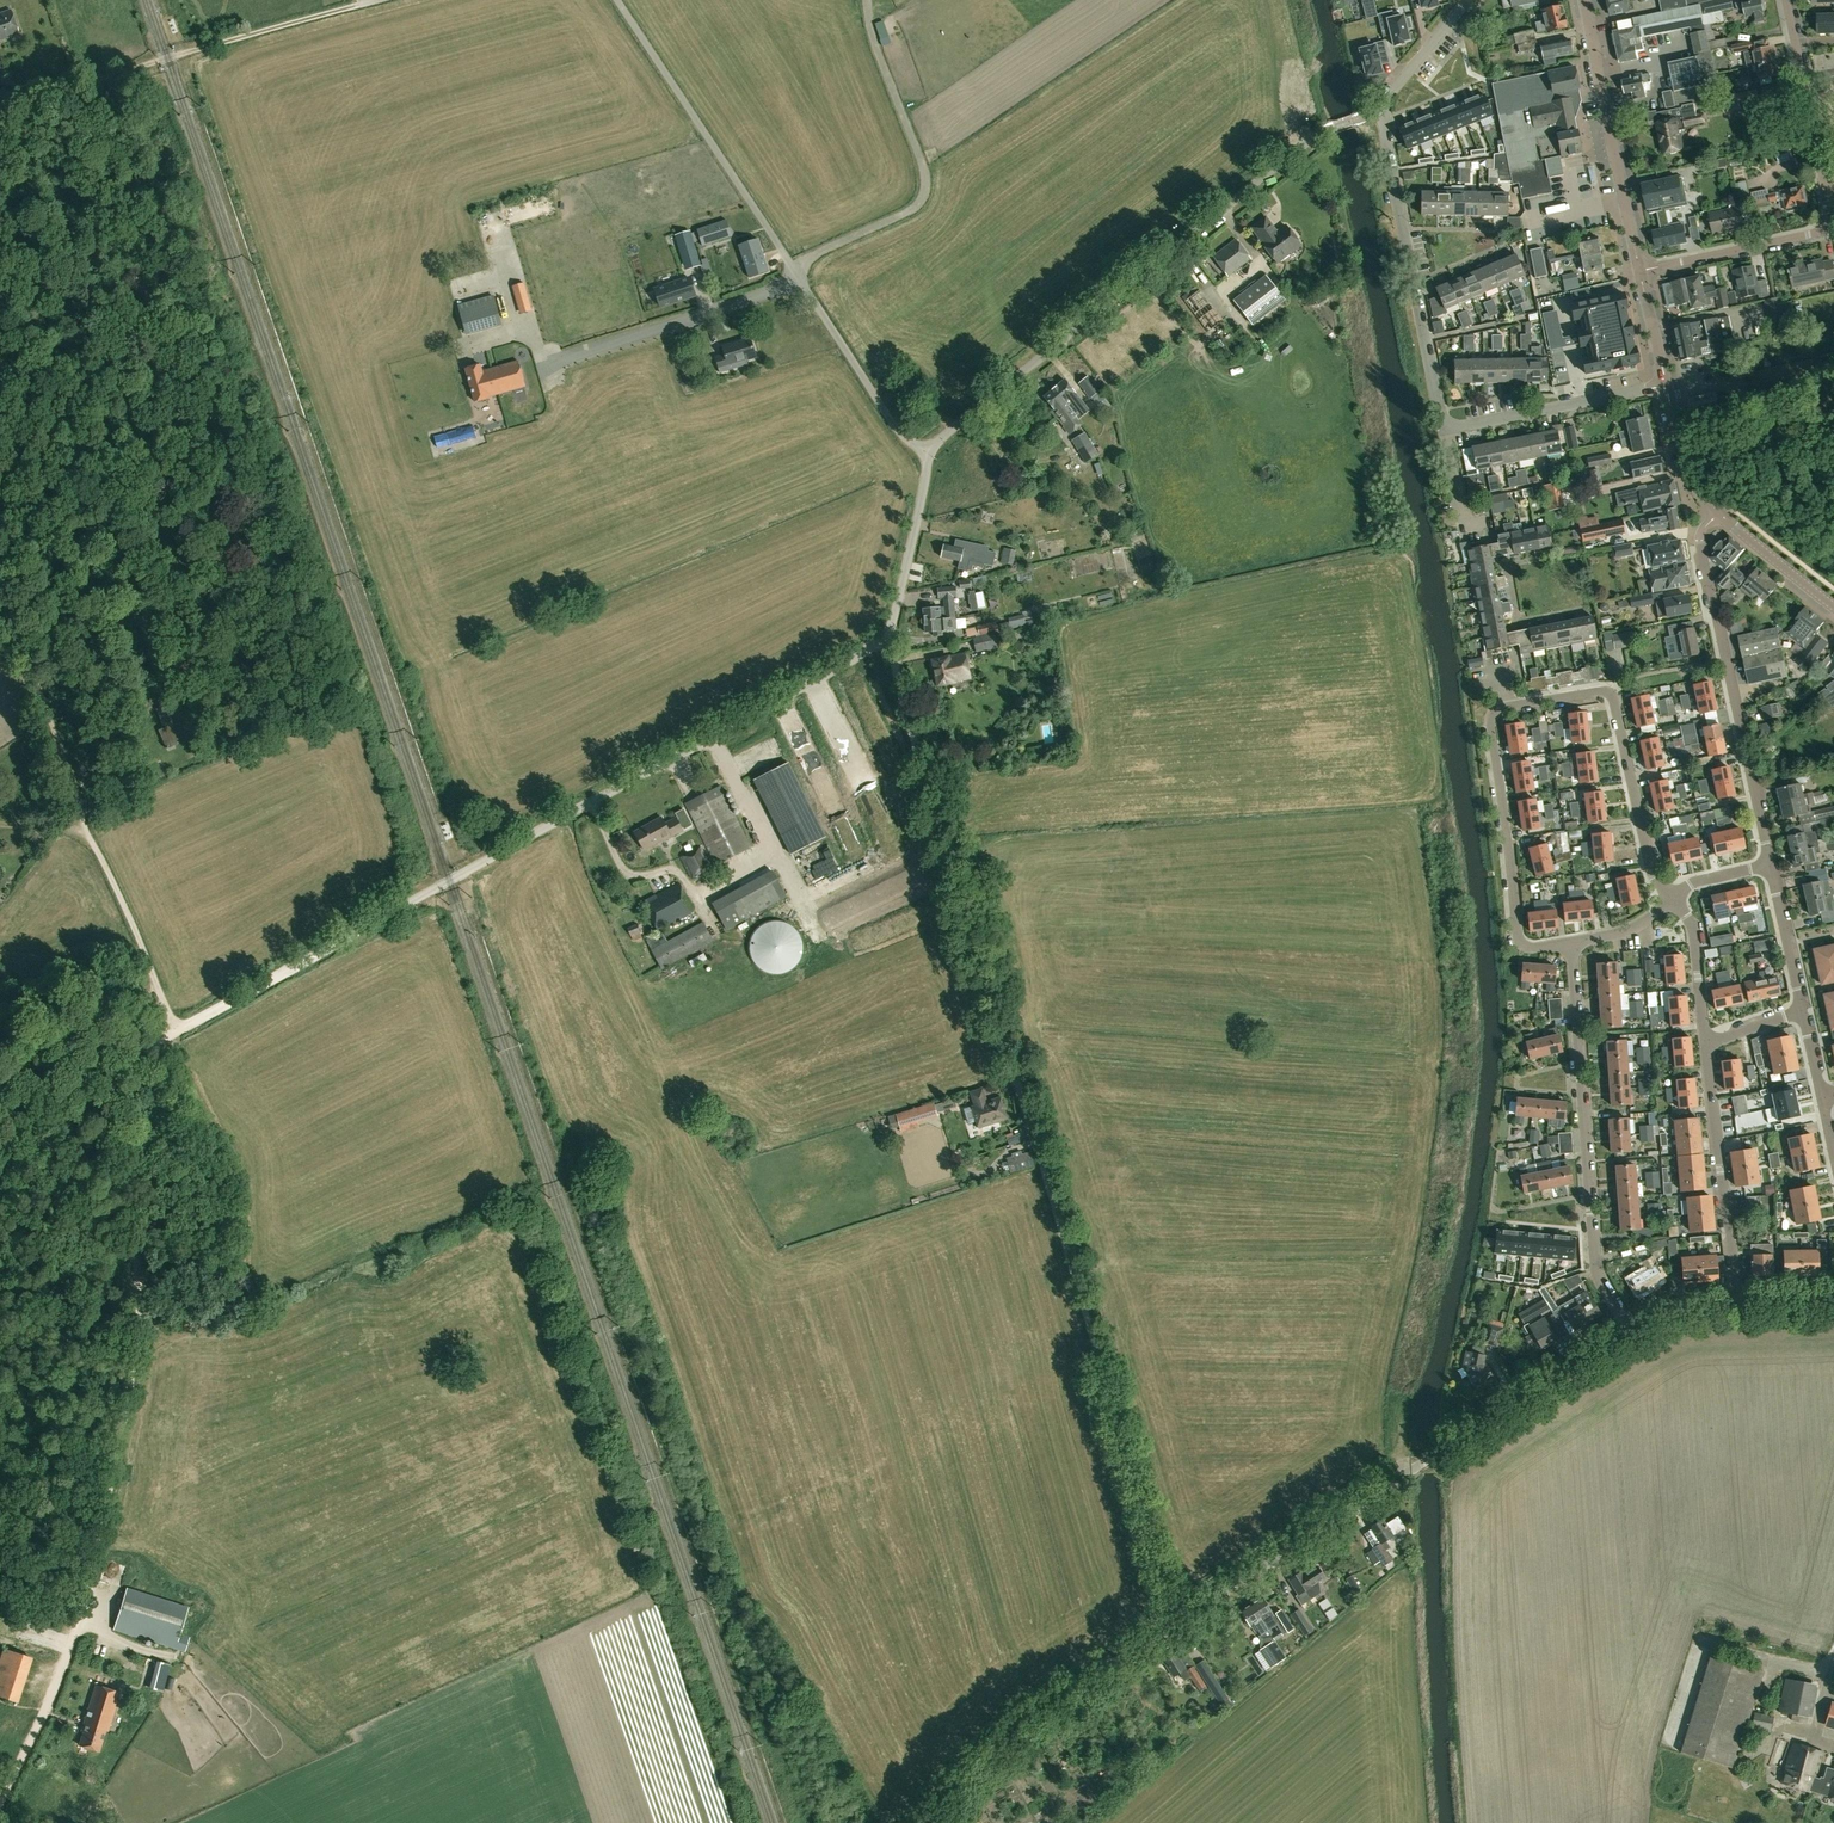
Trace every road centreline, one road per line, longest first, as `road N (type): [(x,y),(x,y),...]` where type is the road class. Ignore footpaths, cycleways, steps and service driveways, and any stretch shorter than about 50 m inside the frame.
road 1 (track): [(1177,1619),(885,637)]
road 2 (unclassified): [(178,1032),(885,637),(929,449)]
road 3 (tertiary): [(931,1822),(1065,1695),(1629,1331)]
road 4 (track): [(0,1797),(80,1609),(131,1371),(136,1287),(111,1101)]
road 5 (track): [(116,1066),(178,1032),(84,821),(0,568)]
road 6 (unclassified): [(929,449),(1324,131)]
road 7 (residential): [(1640,271),(1828,224),(1785,0)]
road 8 (residential): [(1629,1331),(1597,1269),(1572,941)]
road 9 (track): [(0,102),(365,0)]
road 10 (residential): [(1771,865),(1700,544),(1703,528),(1720,512)]
road 11 (unclassified): [(796,273),(923,198),(922,165),(864,0)]
road 12 (residential): [(1444,432),(1379,109)]
road 13 (unclassified): [(619,0),(796,273)]
road 14 (residential): [(1509,706),(1613,694),(1655,878),(1670,899)]
road 15 (residential): [(1572,941),(1520,944),(1490,718),(1509,706)]
road 16 (unclassified): [(802,282),(533,372)]
road 17 (tertiary): [(1640,271),(1584,0)]
road 18 (residential): [(1737,1302),(1706,1044)]
road 19 (residential): [(1666,383),(1444,432)]
road 20 (unclassified): [(929,449),(908,443),(802,282)]
road 21 (residential): [(1706,1044),(1694,930),(1670,899)]
road 22 (residential): [(1802,1011),(1771,865)]
road 23 (tertiary): [(1833,606),(1720,512)]
road 24 (tertiary): [(1720,512),(1686,462),(1666,383)]
road 25 (residential): [(1379,109),(1468,0)]
road 26 (track): [(0,1134),(116,1066)]
road 27 (residential): [(1489,526),(1468,530),(1444,432)]

